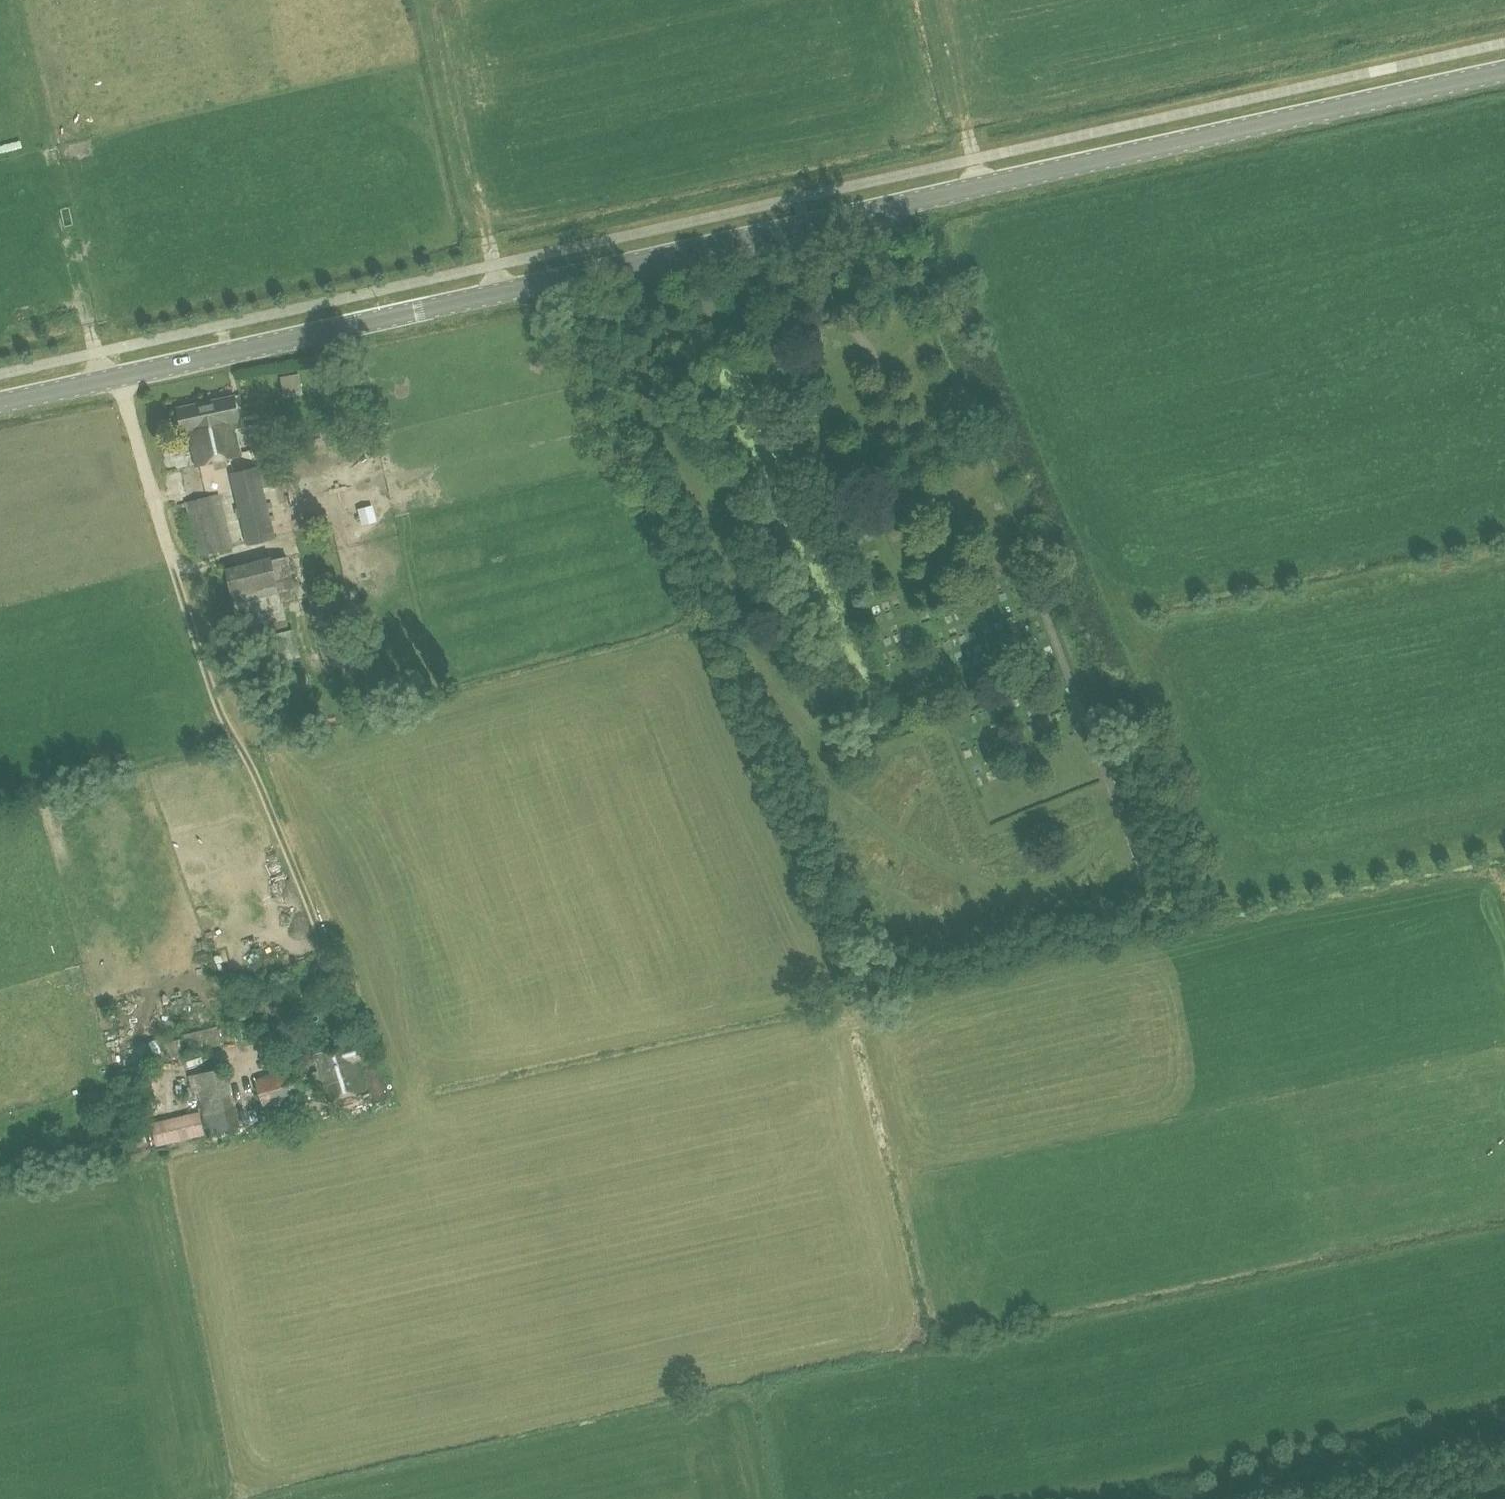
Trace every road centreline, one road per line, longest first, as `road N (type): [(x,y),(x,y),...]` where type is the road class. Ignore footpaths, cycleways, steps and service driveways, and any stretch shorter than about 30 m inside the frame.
road 1 (secondary): [(0,402),(1504,75)]

